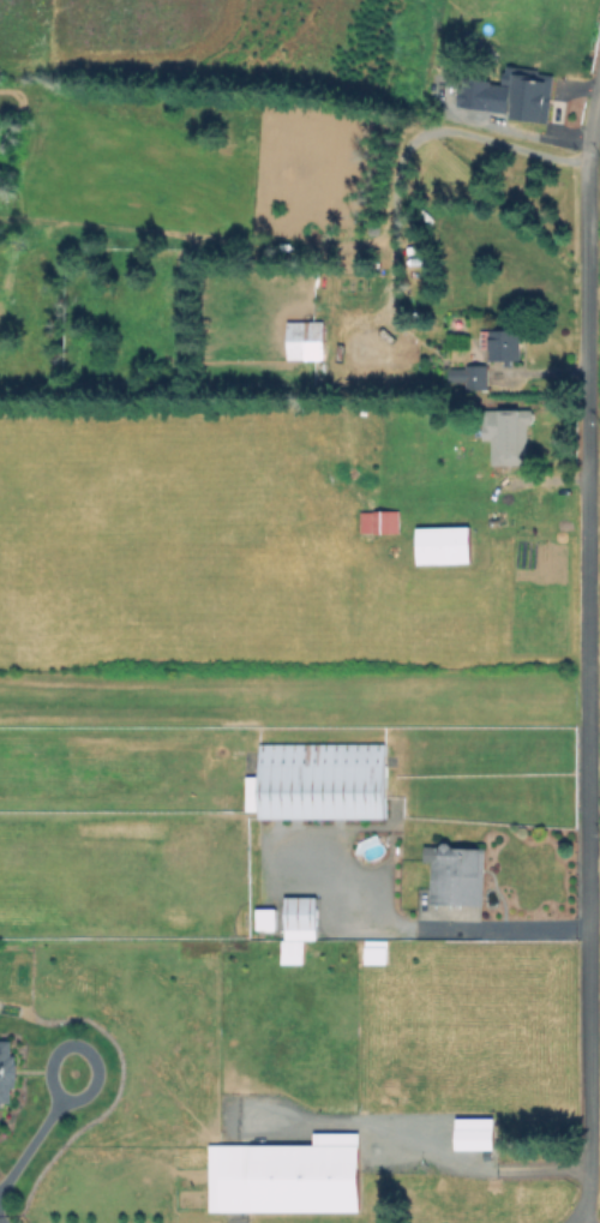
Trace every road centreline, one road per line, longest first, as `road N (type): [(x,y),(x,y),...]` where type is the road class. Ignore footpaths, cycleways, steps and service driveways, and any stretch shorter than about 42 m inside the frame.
road 1 (residential): [(599,108),(587,196),(590,1176),(569,1222)]

